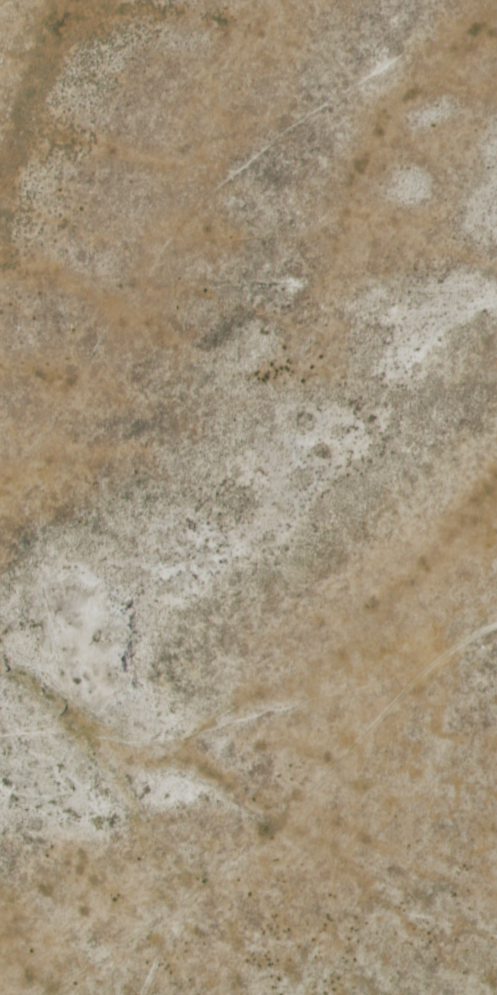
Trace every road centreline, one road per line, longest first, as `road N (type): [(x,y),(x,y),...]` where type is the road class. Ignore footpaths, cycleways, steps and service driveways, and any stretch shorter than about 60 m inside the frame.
road 1 (track): [(496,570),(425,612),(323,739),(226,837),(18,994)]

